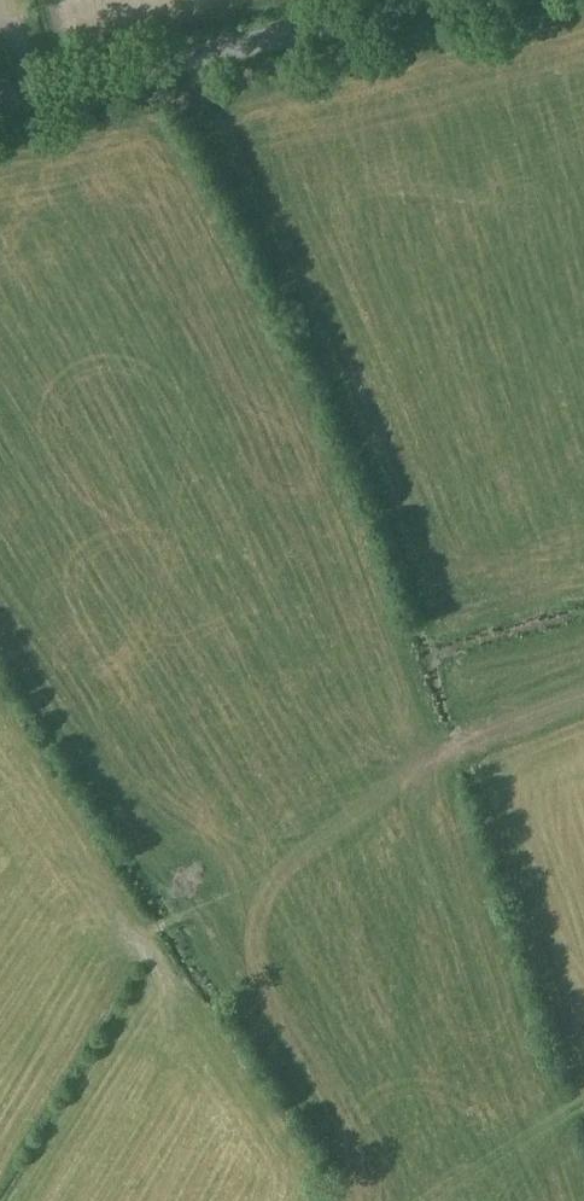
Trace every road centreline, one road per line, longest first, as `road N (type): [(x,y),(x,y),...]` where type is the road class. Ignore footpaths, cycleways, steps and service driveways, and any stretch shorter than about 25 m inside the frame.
road 1 (unclassified): [(0,100),(426,0)]

